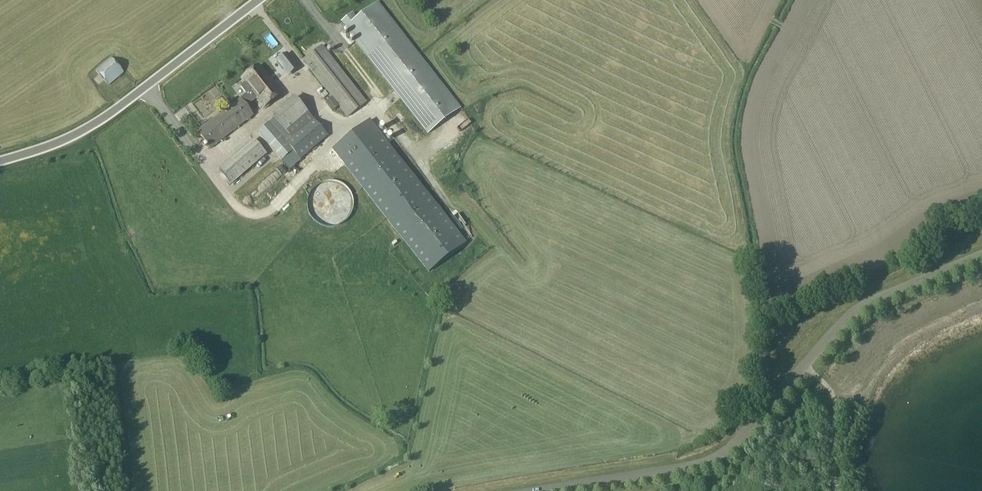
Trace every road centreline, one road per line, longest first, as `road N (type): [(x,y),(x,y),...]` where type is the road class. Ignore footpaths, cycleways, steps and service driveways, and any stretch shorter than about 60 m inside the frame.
road 1 (unclassified): [(0,161),(98,122),(257,0)]

